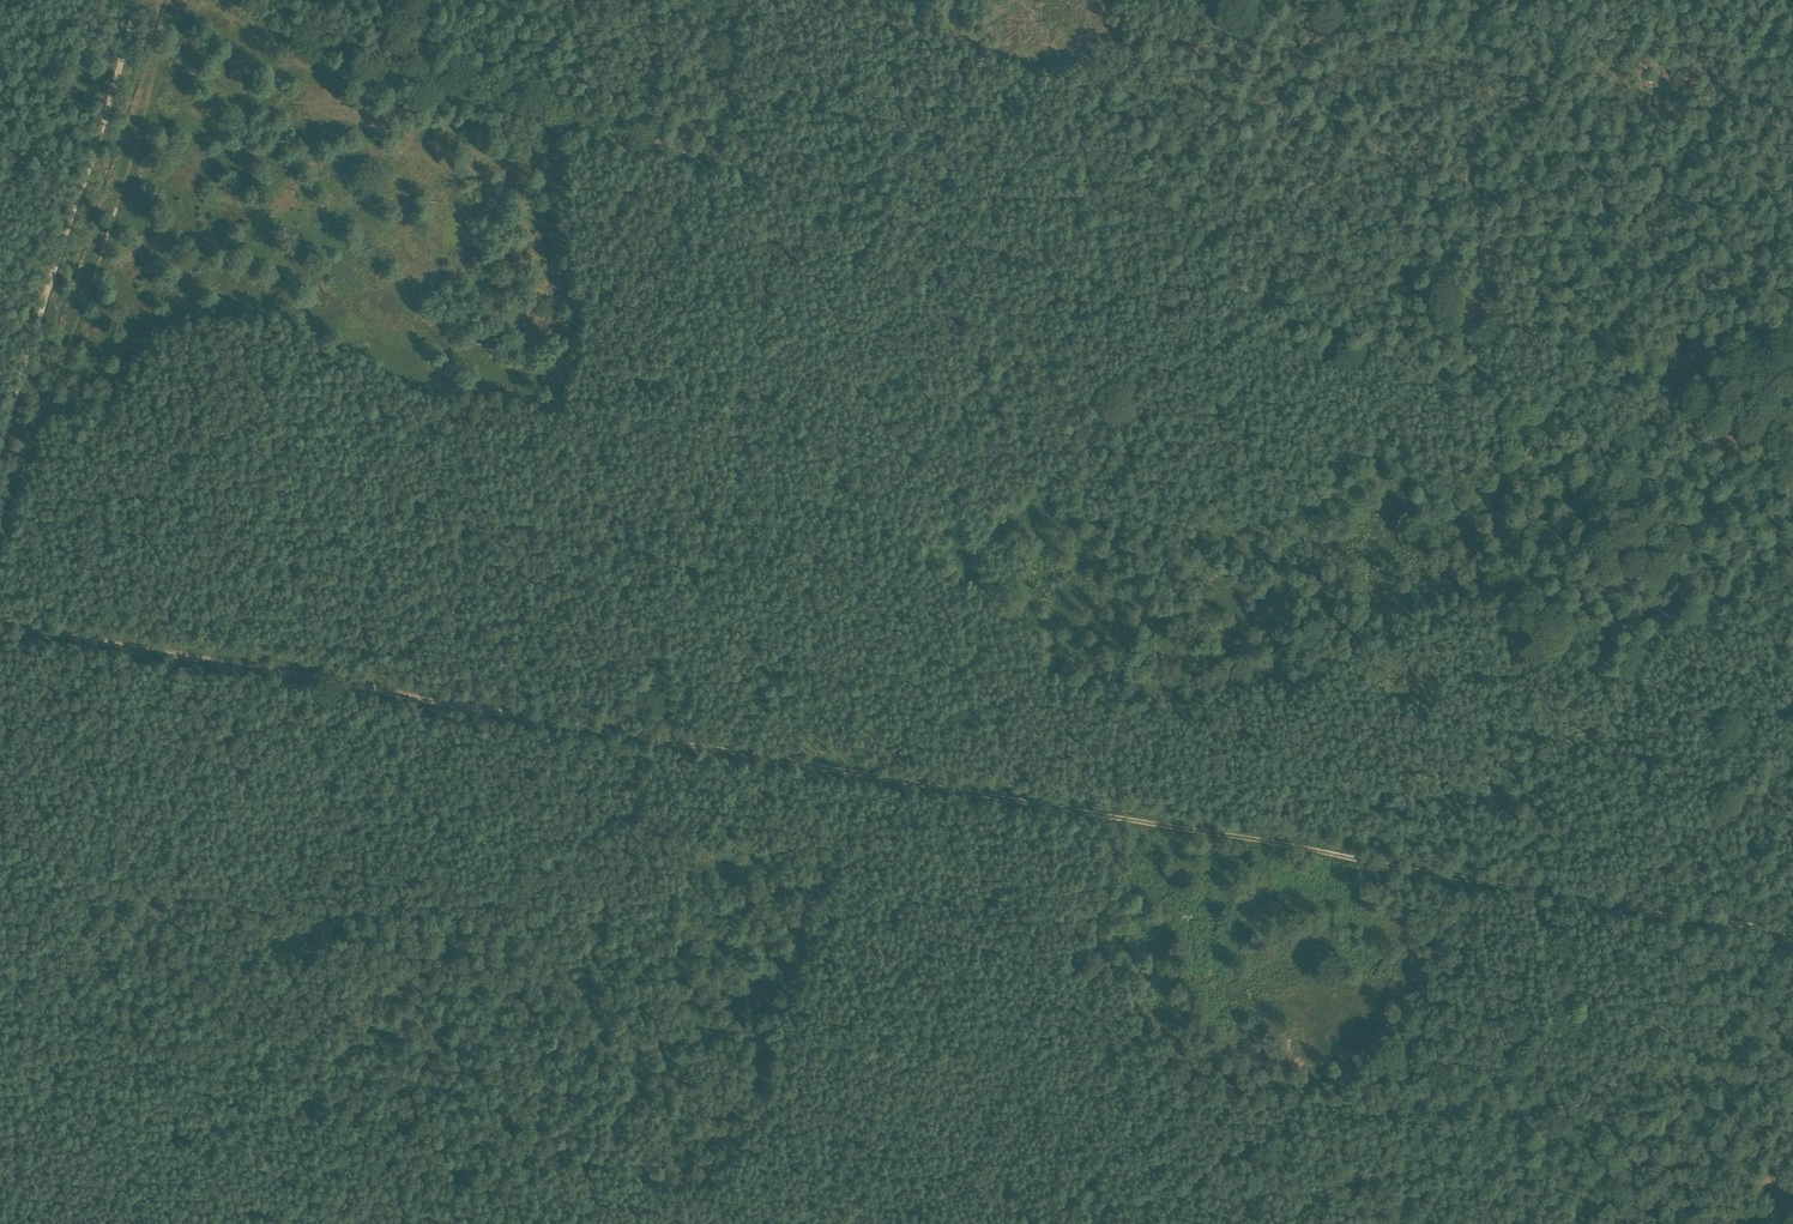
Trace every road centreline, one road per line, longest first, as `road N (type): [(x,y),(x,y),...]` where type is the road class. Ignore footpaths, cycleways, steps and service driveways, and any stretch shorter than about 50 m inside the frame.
road 1 (track): [(1792,932),(0,637)]
road 2 (track): [(0,449),(135,0)]

